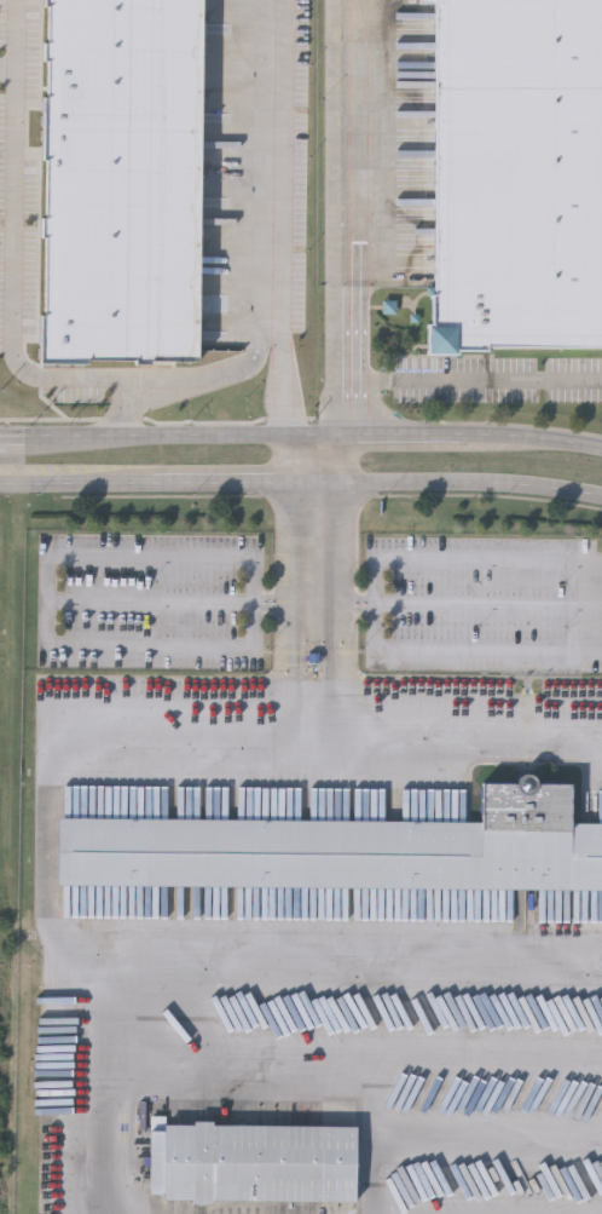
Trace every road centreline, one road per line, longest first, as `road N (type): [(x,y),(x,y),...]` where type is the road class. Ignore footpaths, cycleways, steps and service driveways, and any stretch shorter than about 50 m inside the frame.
road 1 (secondary): [(601,453),(490,441),(0,442)]
road 2 (secondary): [(318,494),(502,490),(601,503)]
road 3 (secondary): [(155,491),(318,494)]
road 4 (secondary): [(0,489),(155,491)]

